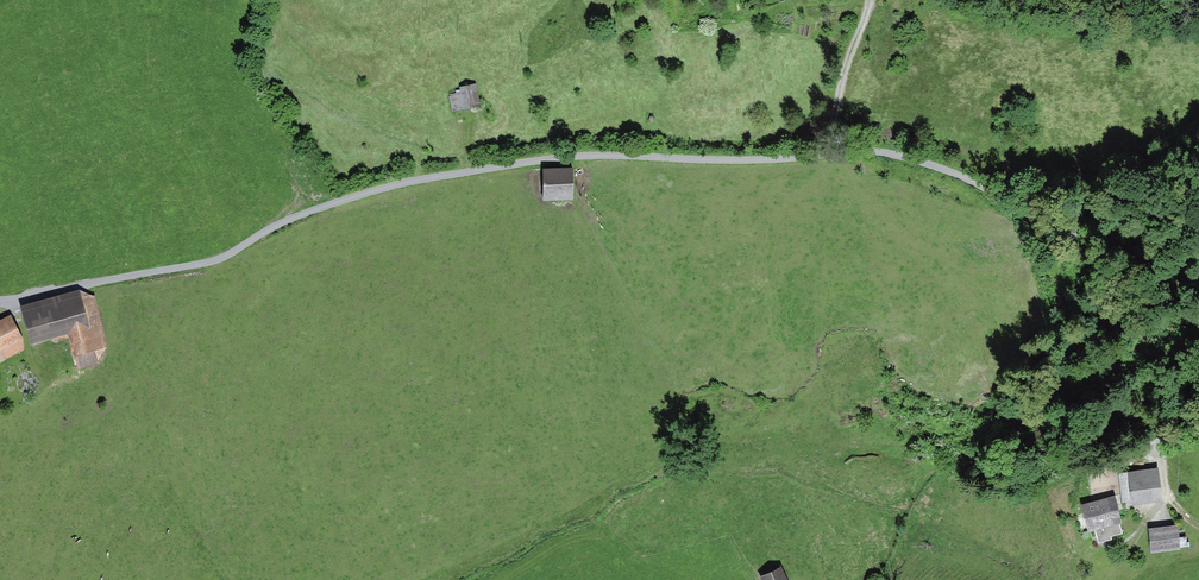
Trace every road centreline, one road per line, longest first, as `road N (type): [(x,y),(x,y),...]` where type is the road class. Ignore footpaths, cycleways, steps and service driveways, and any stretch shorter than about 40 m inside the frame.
road 1 (unclassified): [(0,300),(212,261),(294,217),(367,193),(559,159),(898,157),(964,175),(1005,198)]
road 2 (track): [(1198,322),(1005,198)]
road 3 (track): [(1198,527),(1172,500),(1163,447),(1169,412),(1198,380)]
road 4 (track): [(872,0),(848,59),(832,156)]

